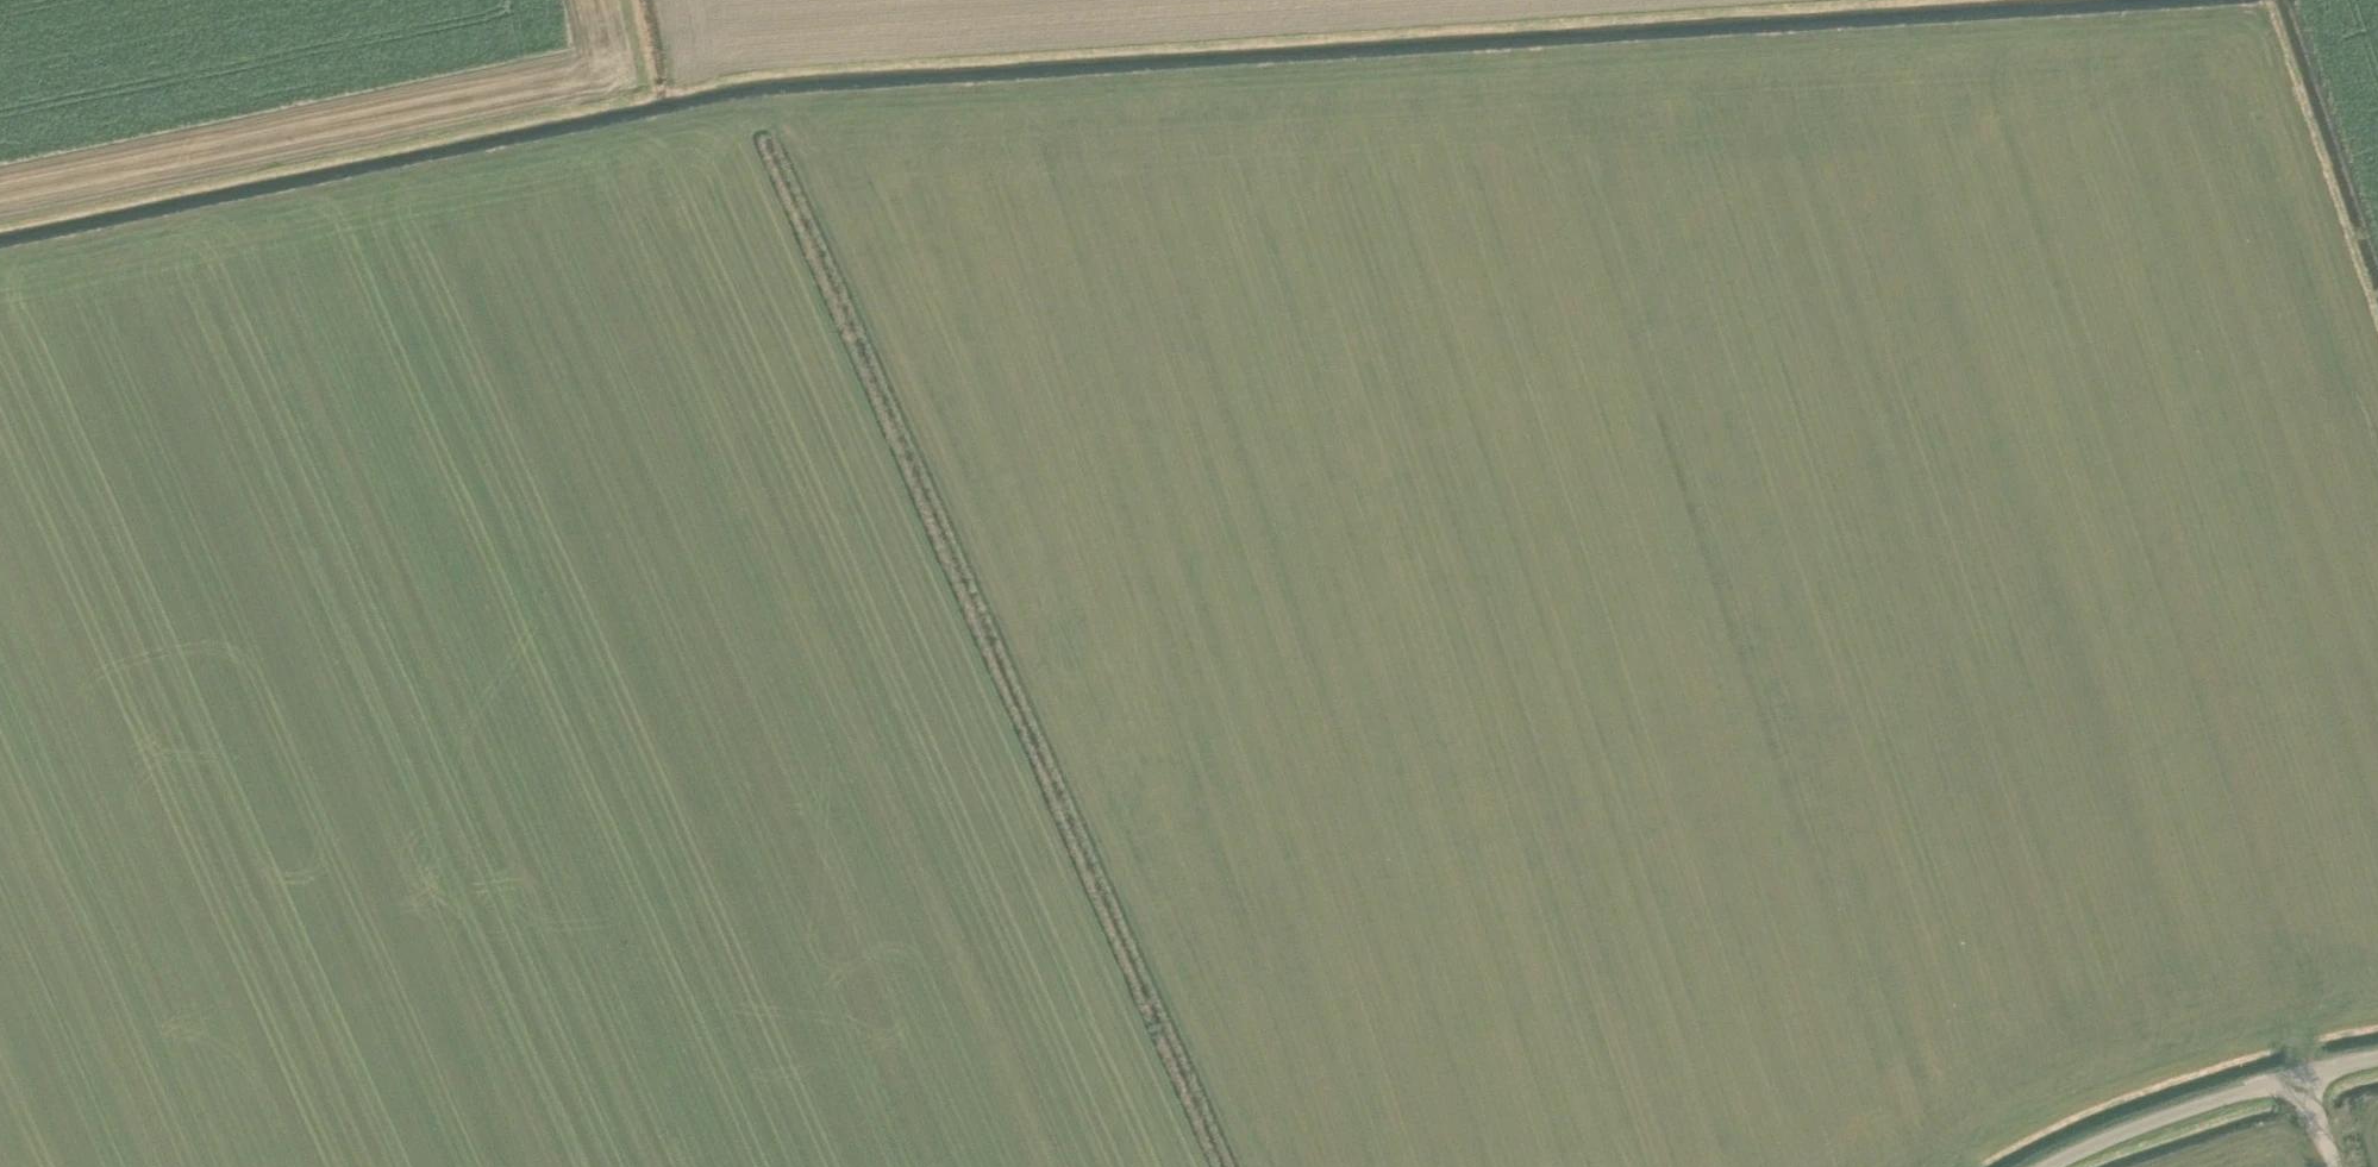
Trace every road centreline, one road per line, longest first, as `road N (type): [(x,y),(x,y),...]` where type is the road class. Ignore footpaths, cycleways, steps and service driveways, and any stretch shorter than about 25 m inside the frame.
road 1 (unclassified): [(2041,1166),(2119,1130),(2304,1071),(2377,1057)]

